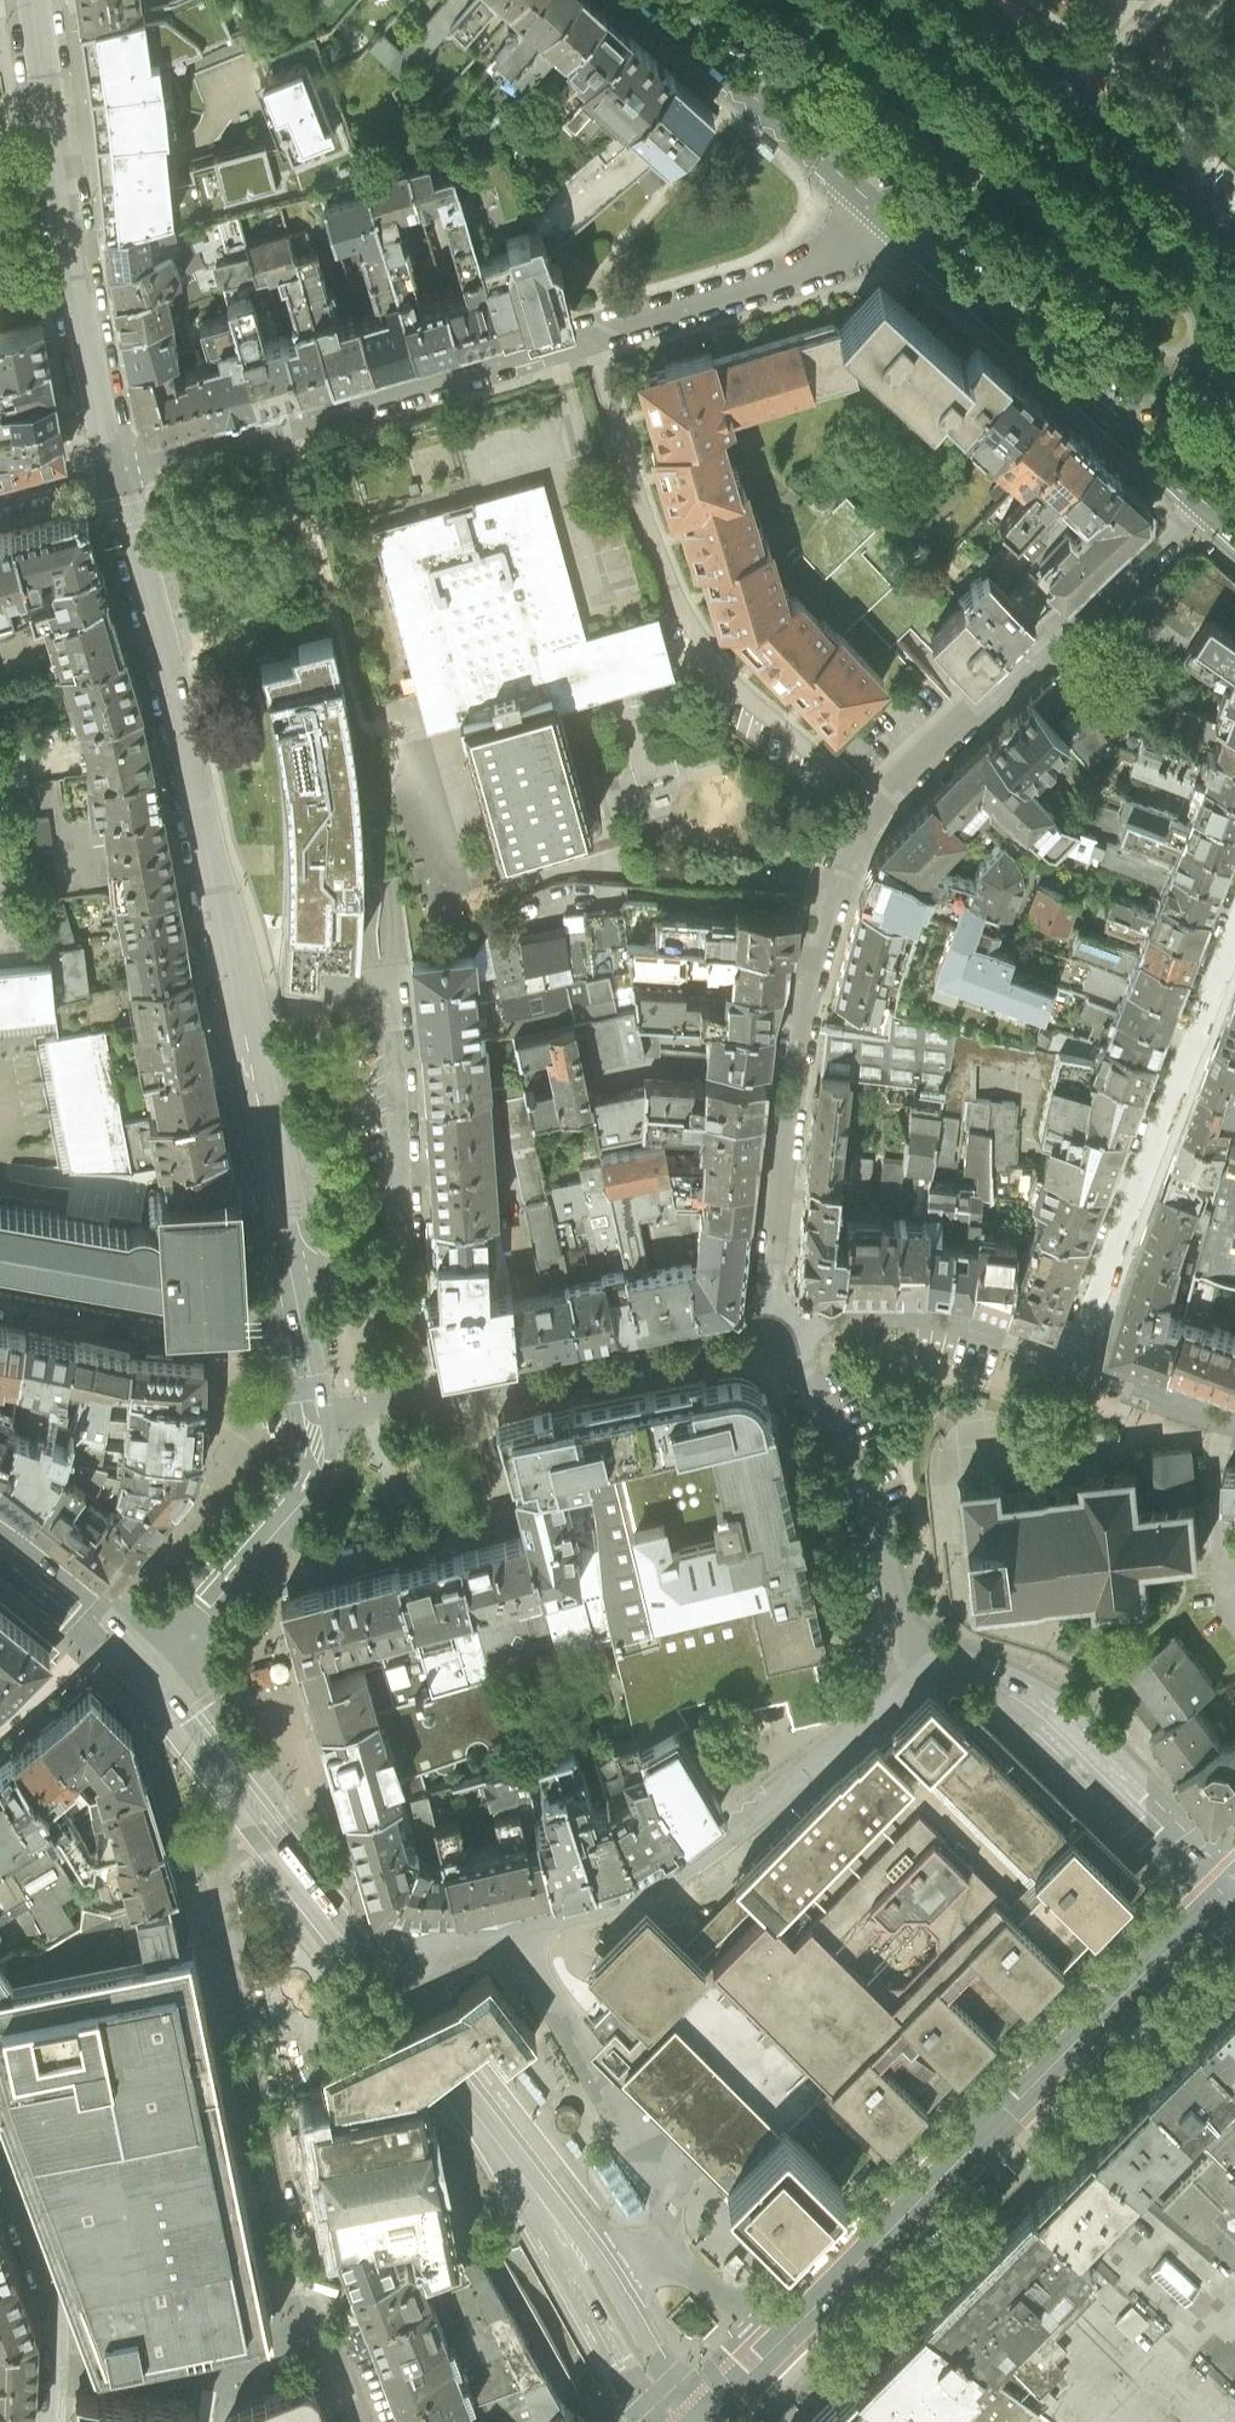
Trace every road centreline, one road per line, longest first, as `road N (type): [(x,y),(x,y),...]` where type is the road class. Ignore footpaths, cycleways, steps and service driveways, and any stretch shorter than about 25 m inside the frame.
road 1 (residential): [(775,1332),(803,1019),(831,910),(858,847),(887,799),(1202,497)]
road 2 (tertiary): [(111,467),(217,892),(295,1331)]
road 3 (residential): [(111,467),(827,258),(885,210)]
road 4 (tertiary): [(706,2421),(1120,1995),(1234,1899)]
road 5 (residential): [(928,1666),(715,1842),(646,1884),(519,1922),(376,1980)]
road 6 (residential): [(246,1809),(212,1861),(299,2250),(364,2421)]
road 7 (tertiary): [(39,0),(111,467)]
road 8 (residential): [(312,1415),(775,1332)]
road 9 (residential): [(1073,1364),(1234,931)]
road 10 (primary): [(885,210),(1202,497)]
road 11 (residential): [(928,1666),(976,1673),(1041,1711),(1234,1899)]
road 12 (residential): [(928,1666),(874,1526),(775,1332)]
road 13 (primary): [(1234,224),(982,0)]
road 14 (tertiary): [(312,1415),(319,1461),(301,1493),(198,1596),(120,1641)]
road 15 (primary): [(652,0),(885,210)]
road 16 (residential): [(1073,1364),(981,1330),(899,1321),(775,1332)]
road 17 (tertiary): [(678,2421),(668,2384),(615,2287),(516,2167)]
road 18 (residential): [(295,1331),(231,1339),(0,1303)]
road 19 (tertiary): [(516,2167),(621,2364),(662,2421)]
road 20 (residential): [(53,2421),(57,2320),(0,2162)]
road 21 (tertiary): [(376,1980),(516,2167)]
road 22 (tertiary): [(246,1809),(376,1980)]
road 23 (tertiary): [(120,1641),(246,1809)]
road 24 (residential): [(1234,1420),(1073,1364)]
road 25 (tertiary): [(0,1542),(120,1641)]

